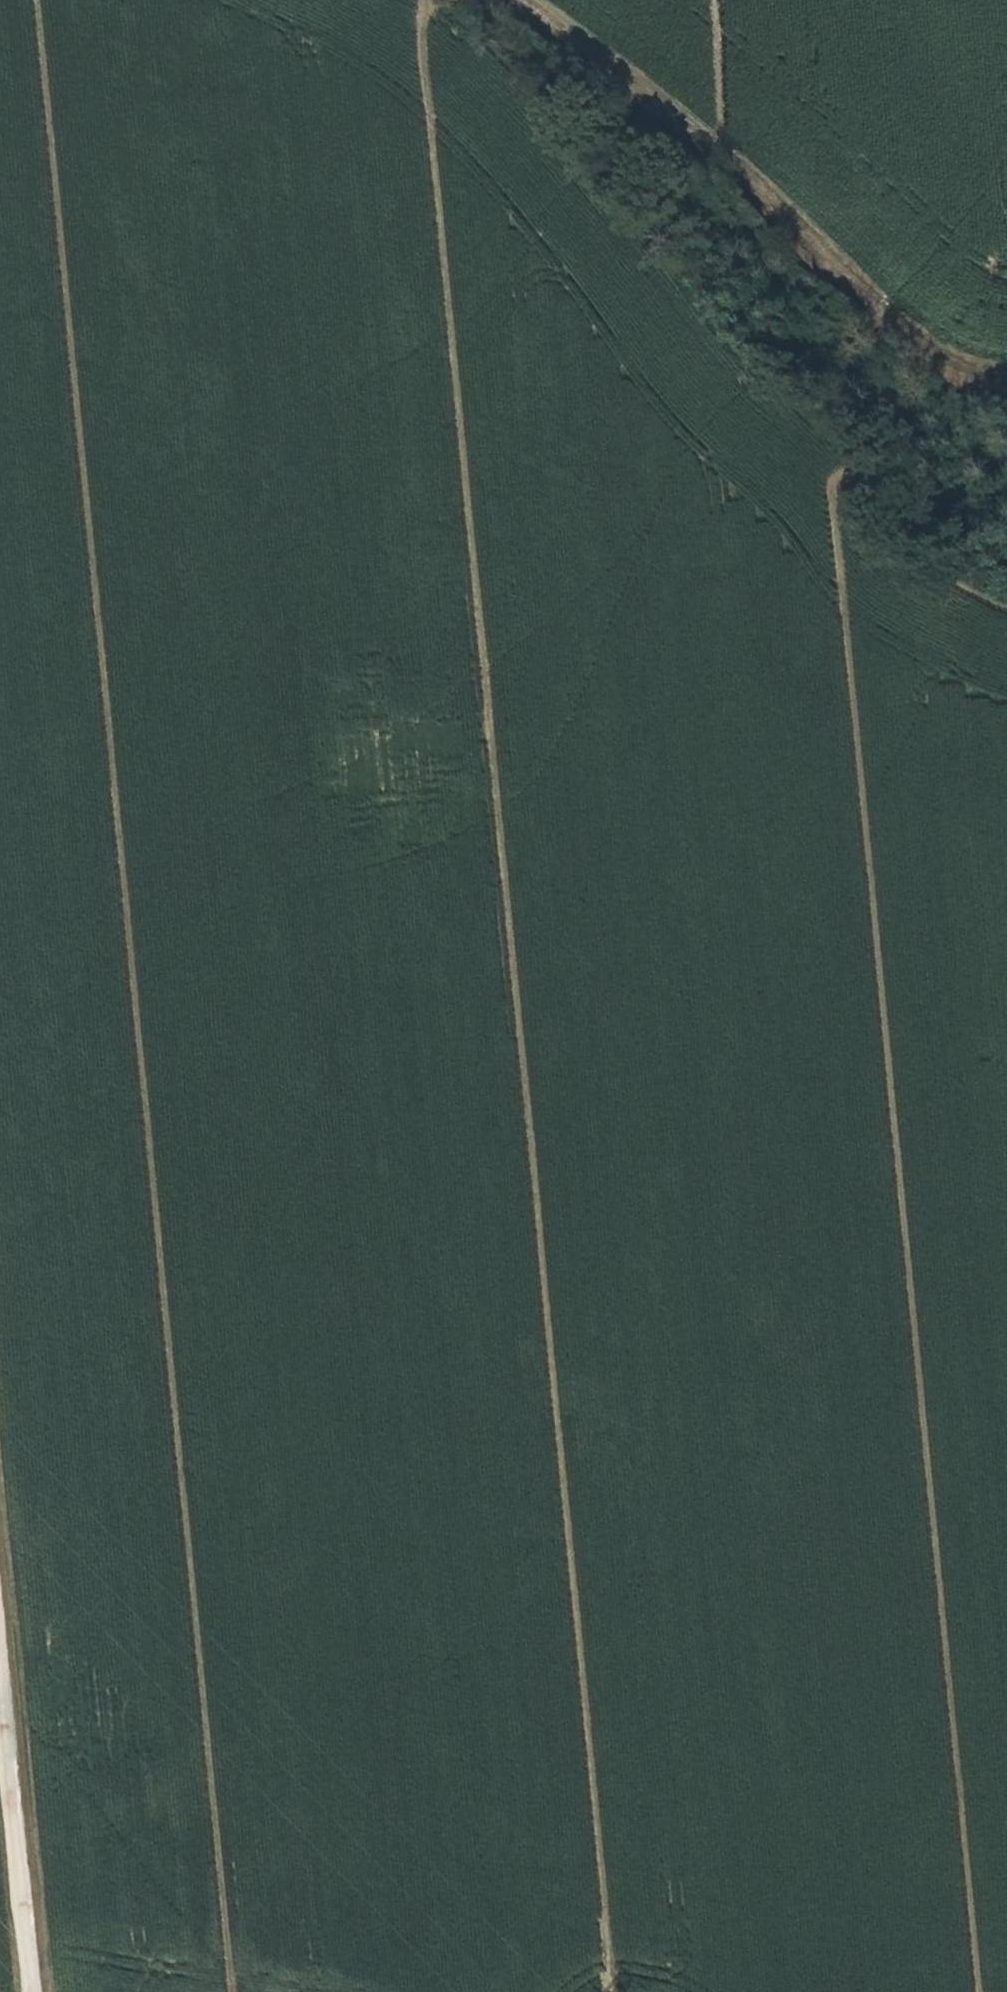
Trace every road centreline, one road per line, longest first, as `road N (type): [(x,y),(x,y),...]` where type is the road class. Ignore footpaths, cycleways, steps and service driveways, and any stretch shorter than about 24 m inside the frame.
road 1 (track): [(1006,369),(948,370),(640,96),(499,0)]
road 2 (track): [(33,1991),(0,1661)]

